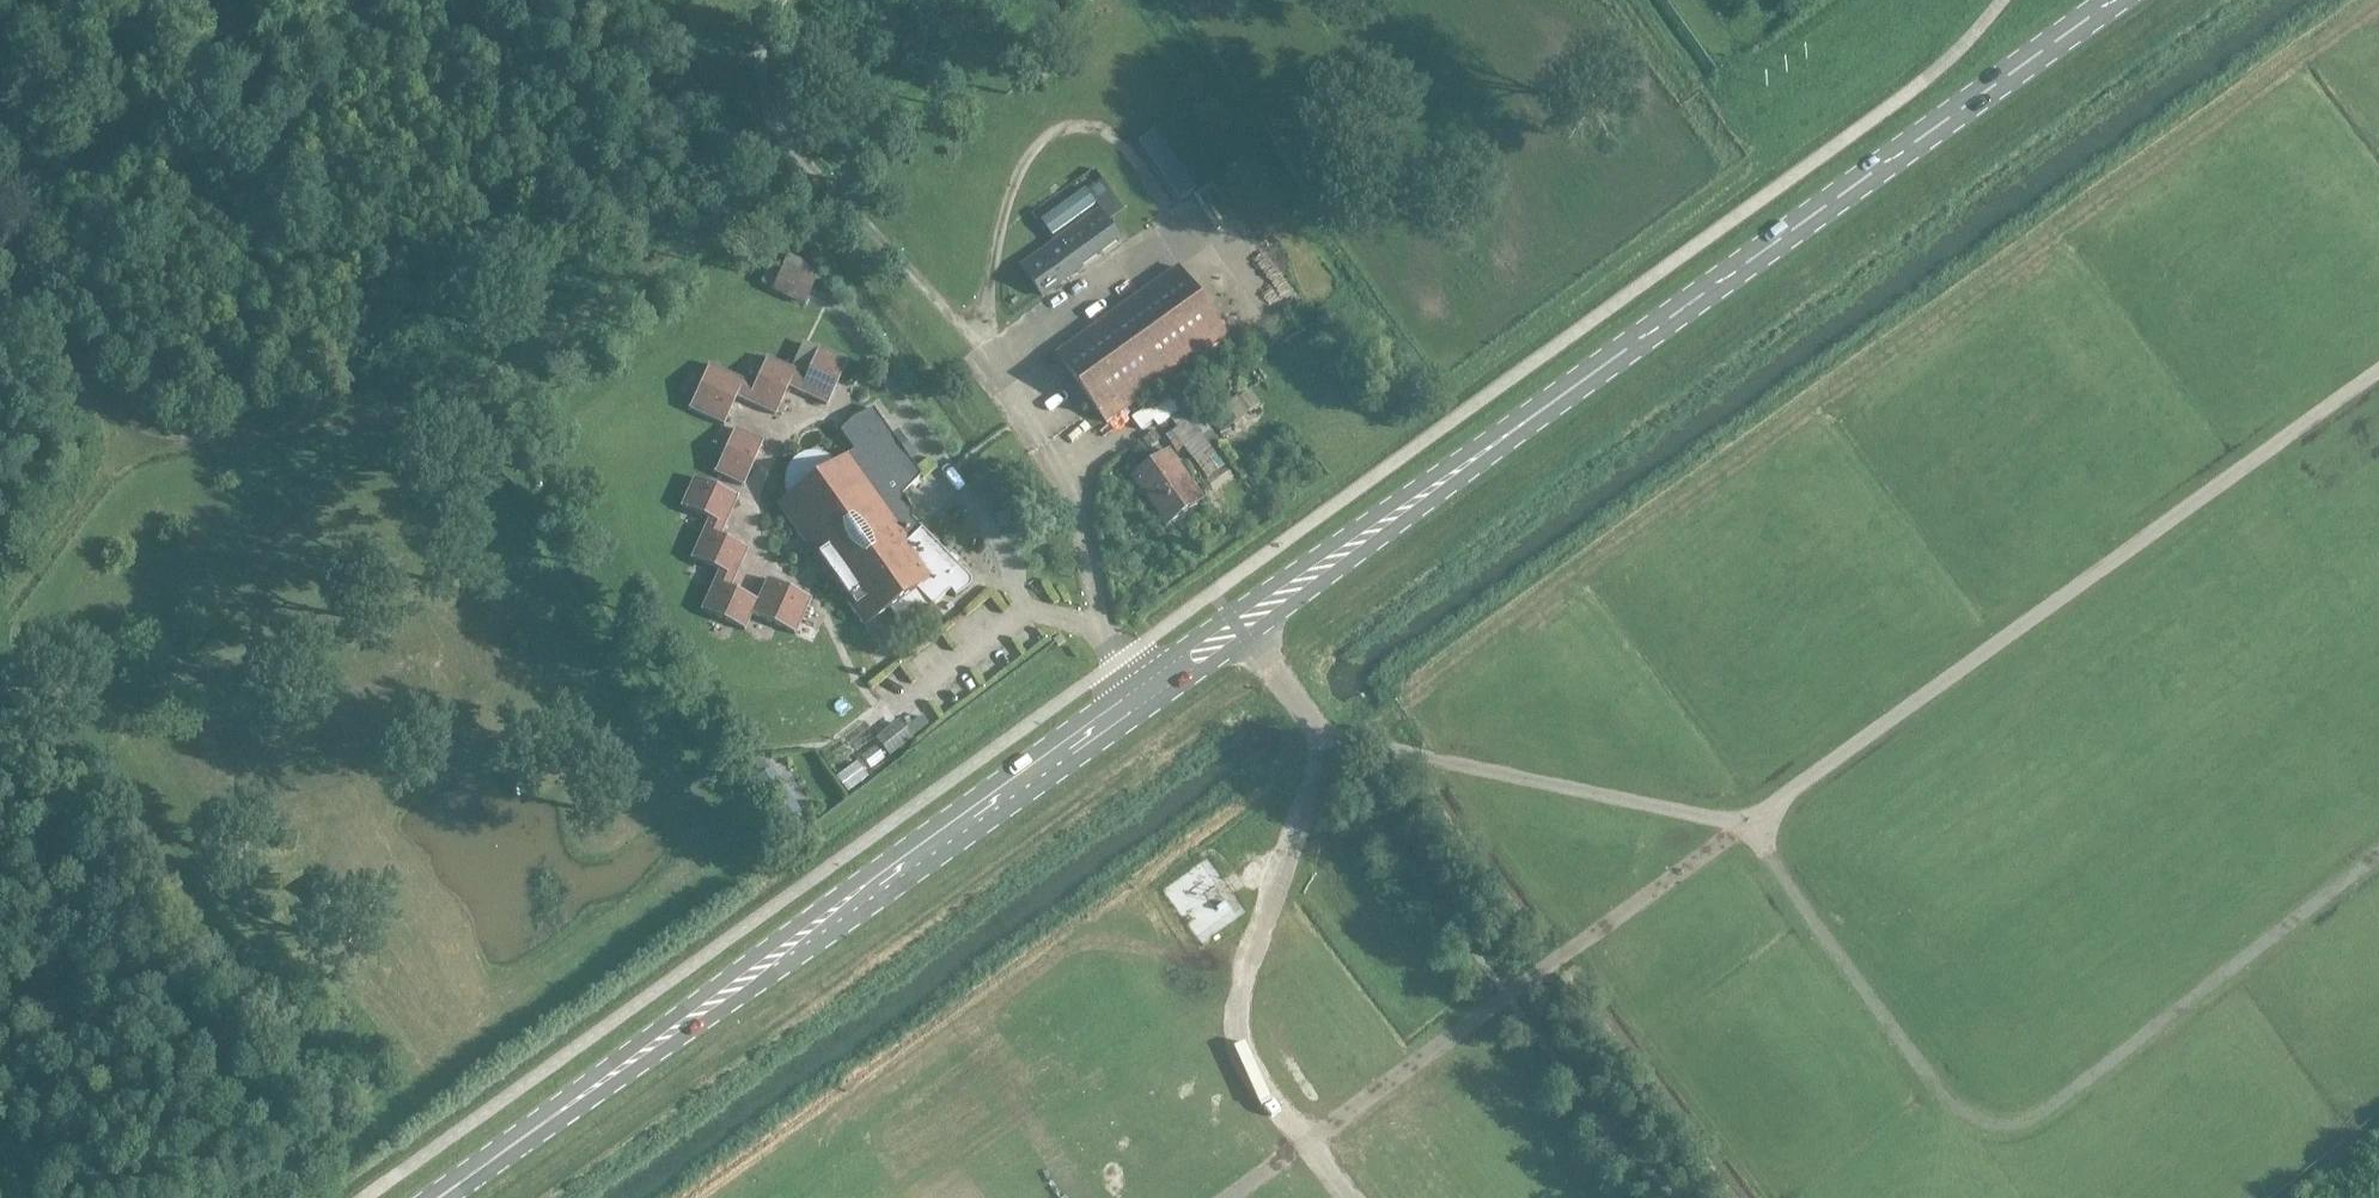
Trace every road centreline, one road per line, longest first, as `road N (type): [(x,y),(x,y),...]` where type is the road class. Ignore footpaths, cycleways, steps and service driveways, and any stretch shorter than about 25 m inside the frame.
road 1 (primary): [(445,1197),(2124,0)]
road 2 (track): [(0,265),(98,411),(134,435),(177,443),(411,411),(520,361),(801,150)]
road 3 (track): [(1156,693),(1105,624),(1081,498),(976,335),(776,125),(759,75),(768,29),(806,0)]
road 4 (track): [(134,435),(0,618)]

